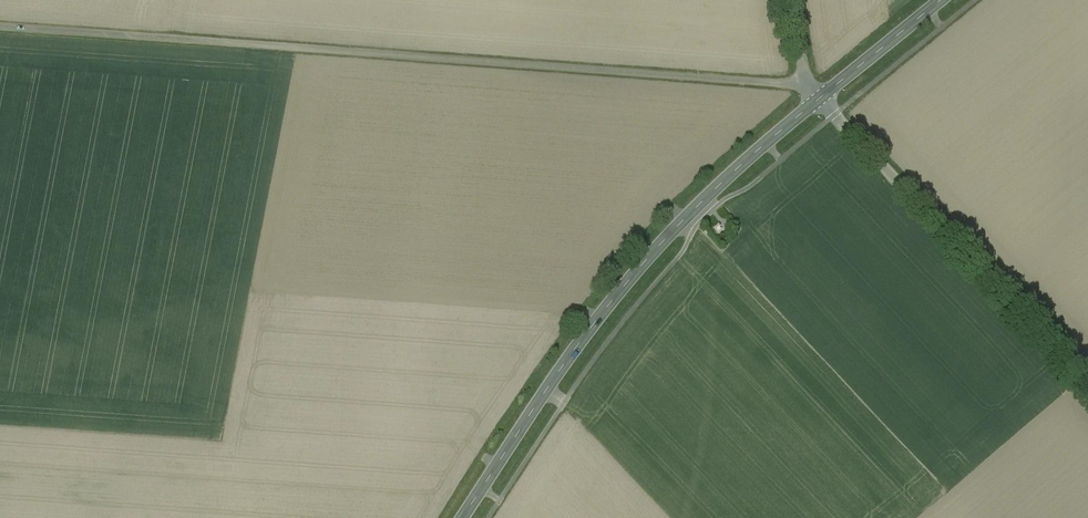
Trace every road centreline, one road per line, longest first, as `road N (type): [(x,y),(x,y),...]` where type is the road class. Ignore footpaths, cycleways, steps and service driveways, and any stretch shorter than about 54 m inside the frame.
road 1 (unclassified): [(0,28),(789,85),(820,99)]
road 2 (tertiary): [(462,517),(644,263),(820,99)]
road 3 (unclassified): [(820,99),(1087,381)]
road 4 (tertiary): [(820,99),(941,0)]

